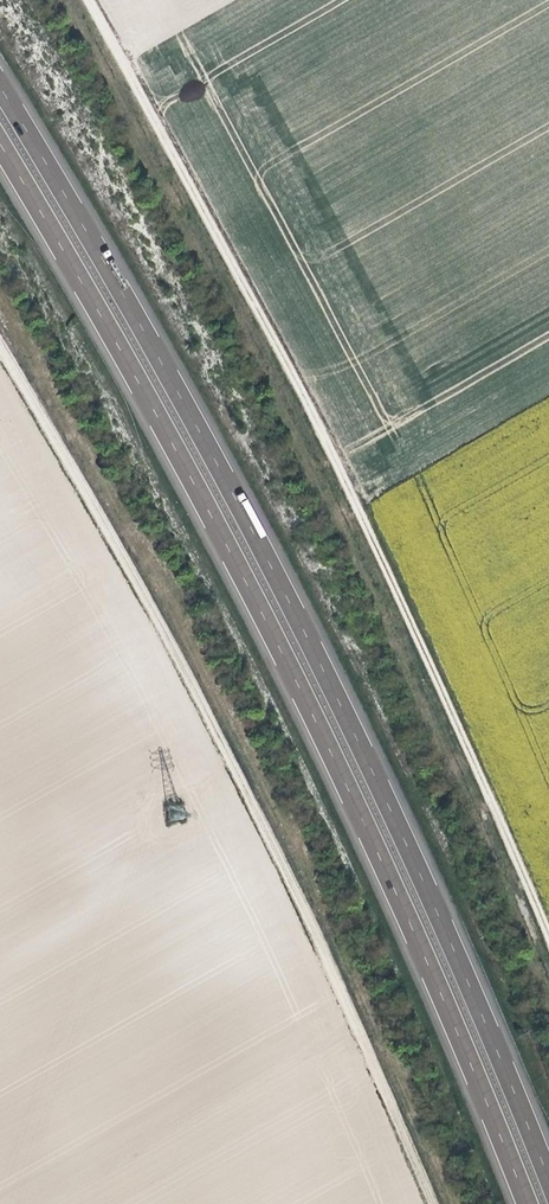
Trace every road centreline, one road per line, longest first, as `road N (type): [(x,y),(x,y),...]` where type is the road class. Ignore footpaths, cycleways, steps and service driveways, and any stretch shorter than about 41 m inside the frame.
road 1 (motorway): [(548,1183),(401,826),(307,631),(188,405),(0,85)]
road 2 (motorway): [(0,143),(282,647),(373,839),(527,1203)]
road 3 (track): [(548,935),(475,748),(347,480),(94,0)]
road 4 (track): [(428,1203),(318,949),(166,640),(0,351)]

